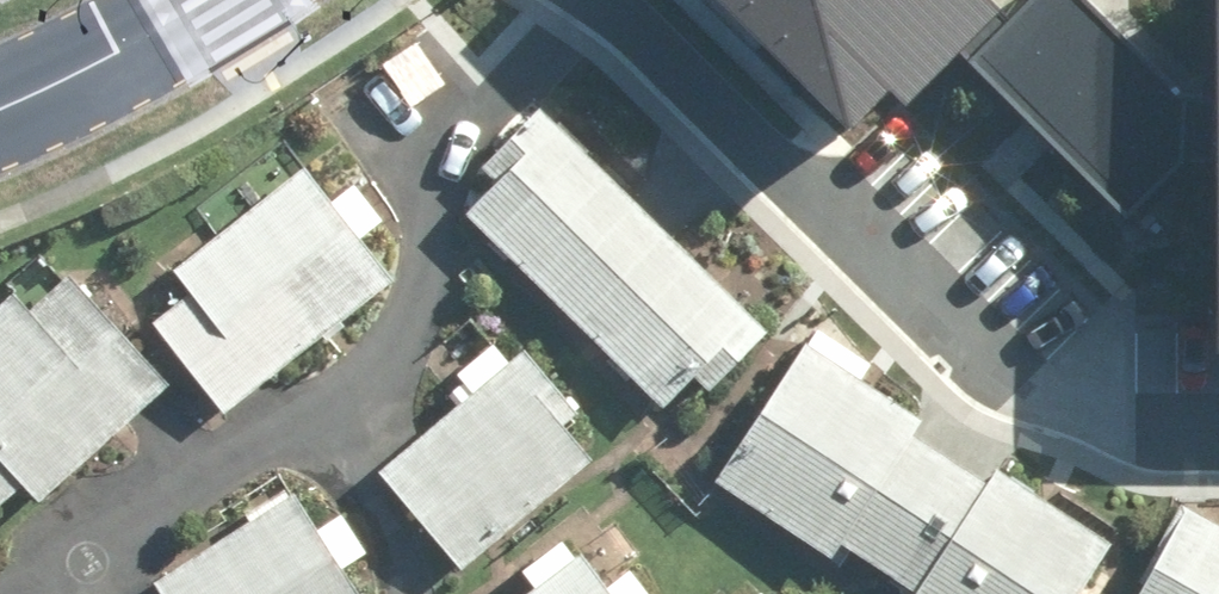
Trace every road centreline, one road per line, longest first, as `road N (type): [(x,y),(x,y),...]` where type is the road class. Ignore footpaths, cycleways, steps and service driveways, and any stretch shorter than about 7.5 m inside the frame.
road 1 (residential): [(209,0),(93,71),(0,109)]

